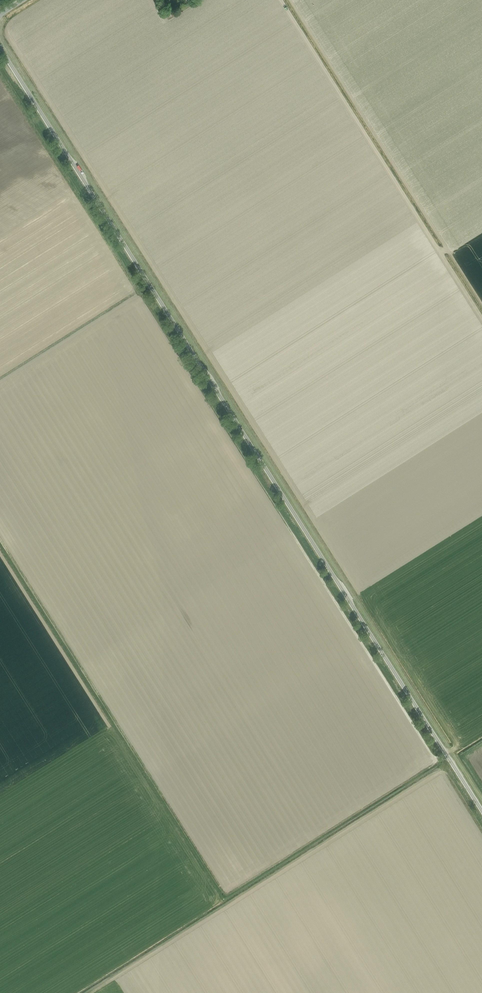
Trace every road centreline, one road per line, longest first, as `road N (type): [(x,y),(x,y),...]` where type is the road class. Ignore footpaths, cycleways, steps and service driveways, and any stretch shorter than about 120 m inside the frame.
road 1 (unclassified): [(481,811),(0,48)]

